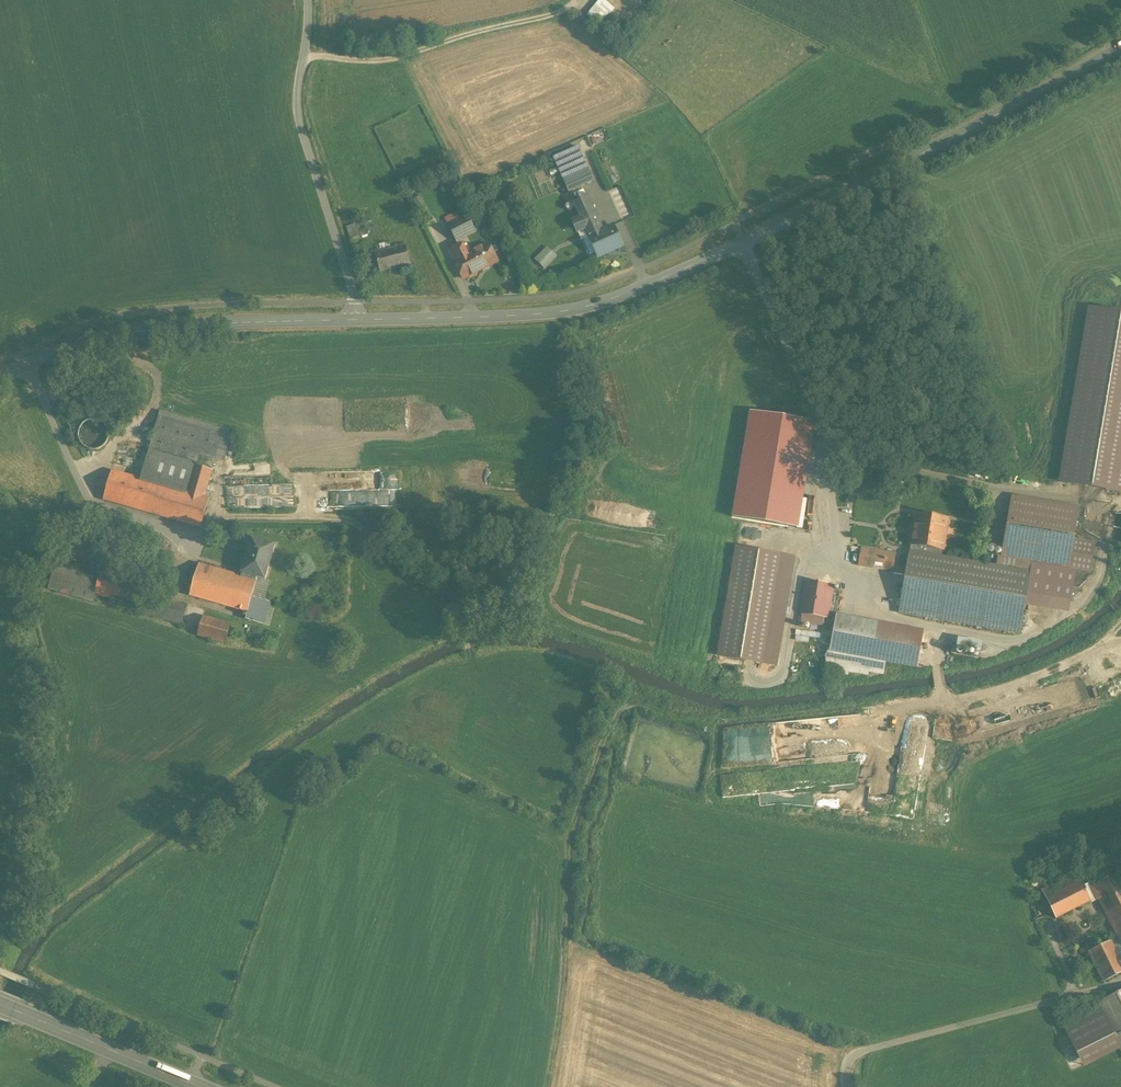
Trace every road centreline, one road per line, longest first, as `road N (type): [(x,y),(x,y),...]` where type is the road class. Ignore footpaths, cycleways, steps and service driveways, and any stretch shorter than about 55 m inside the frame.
road 1 (track): [(547,1086),(566,953),(568,831),(622,709),(635,702),(693,721),(758,720),(942,698),(1022,679),(1120,638)]
road 2 (tertiary): [(1120,47),(881,174),(619,296),(541,313),(354,320)]
road 3 (tertiary): [(354,320),(171,325),(97,340),(0,377)]
road 4 (unclassified): [(307,0),(298,123),(352,289),(354,320)]
road 5 (track): [(224,515),(342,518),(425,554),(448,579),(470,658)]
road 6 (track): [(305,55),(399,56),(567,11),(576,0)]
road 7 (primary): [(200,1086),(0,1005)]
road 8 (track): [(935,664),(931,628),(861,612),(844,560)]

